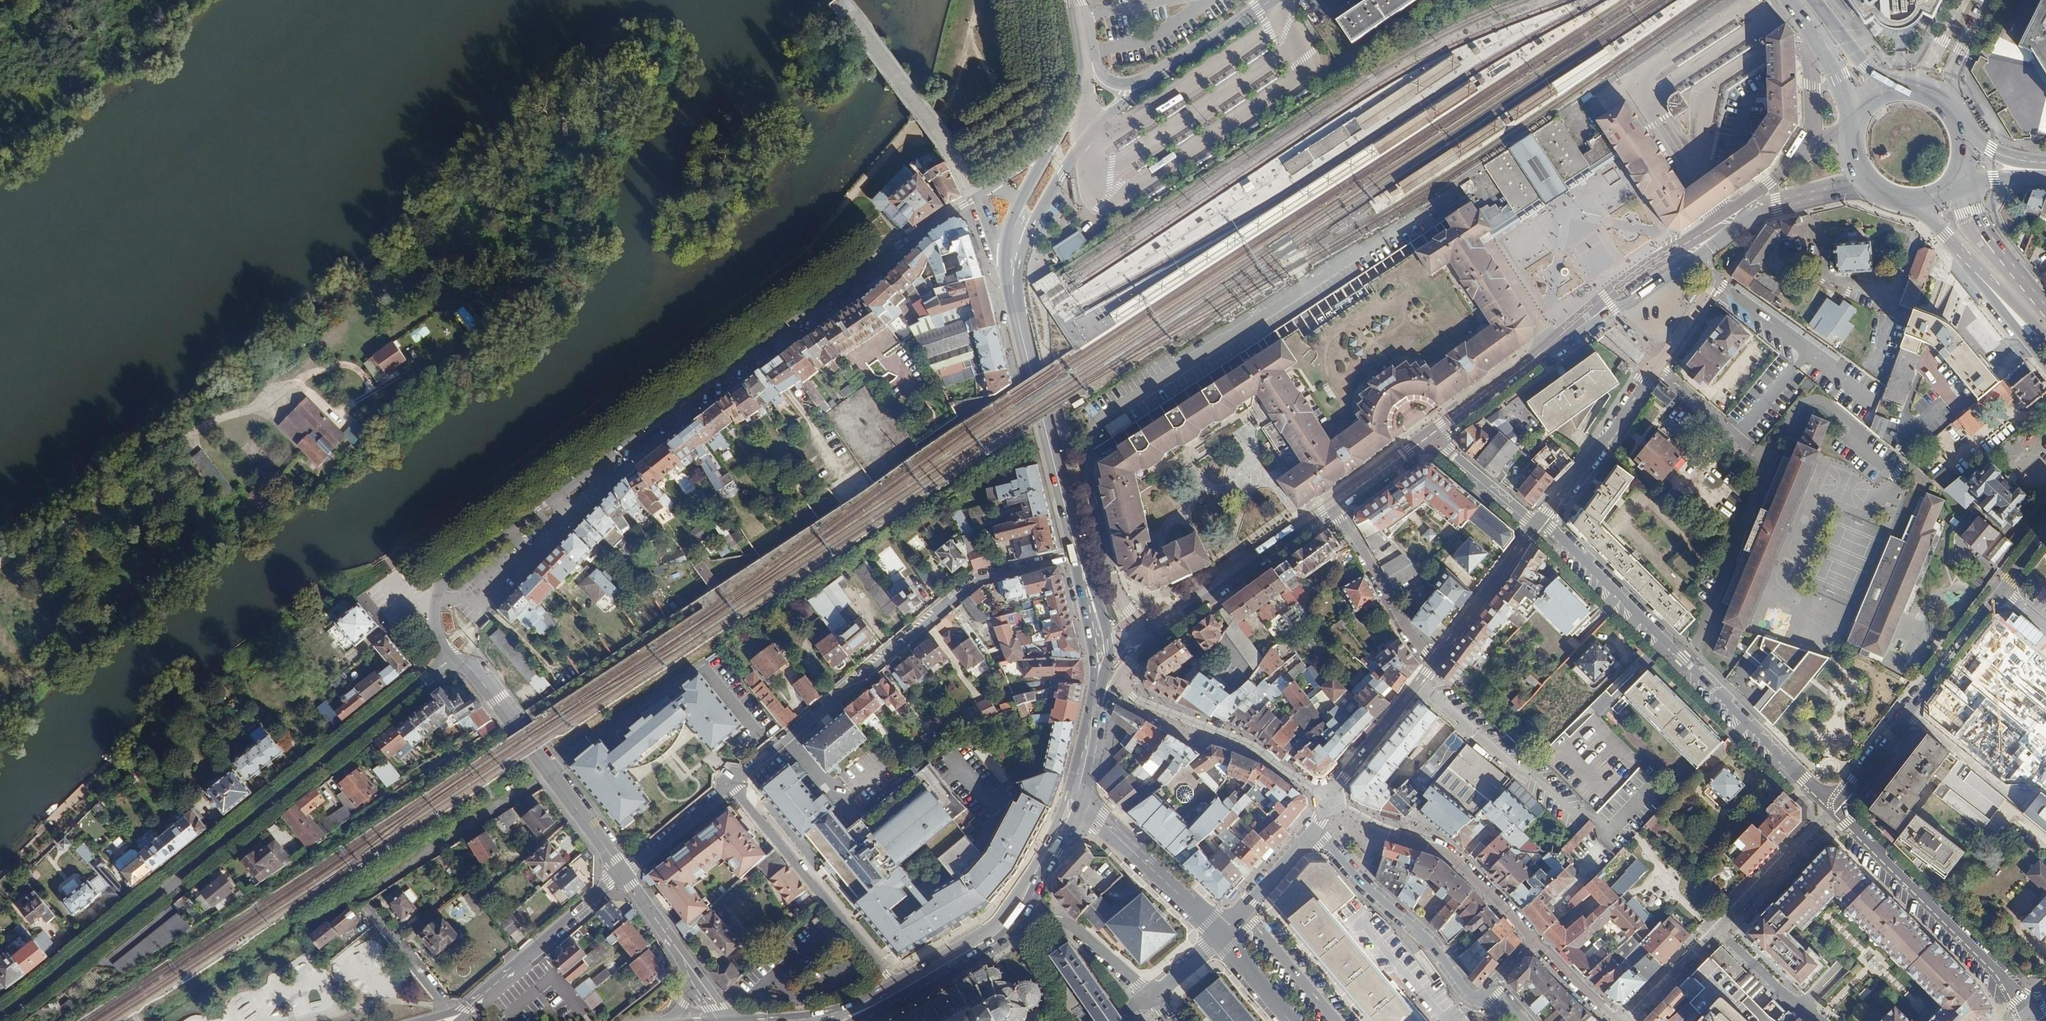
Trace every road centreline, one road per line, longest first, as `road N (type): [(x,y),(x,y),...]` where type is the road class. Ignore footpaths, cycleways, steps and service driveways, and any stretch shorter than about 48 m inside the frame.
road 1 (residential): [(976,197),(899,245),(442,581),(433,614),(449,661)]
road 2 (residential): [(449,661),(110,941),(0,1020)]
road 3 (residential): [(733,785),(980,579),(1078,555)]
road 4 (residential): [(1831,808),(1538,523)]
road 5 (residential): [(1698,256),(1713,279),(1711,291),(1538,523)]
road 6 (tertiary): [(1430,437),(1698,256)]
road 7 (residential): [(2026,1016),(1996,973),(1831,808)]
road 8 (residential): [(449,661),(498,701),(625,874)]
road 9 (residential): [(904,988),(733,785)]
road 10 (primary): [(1078,555),(1012,308)]
road 11 (residential): [(1489,993),(1472,1000),(1422,933),(1313,832)]
road 12 (residential): [(1332,798),(1452,857),(1535,939)]
road 13 (residential): [(1332,798),(1251,746),(1137,699),(1119,675)]
road 14 (primary): [(1017,275),(1061,174),(1100,122),(1150,81)]
road 15 (residential): [(625,874),(454,1017)]
road 16 (tertiary): [(1155,631),(1333,505)]
road 17 (tertiary): [(1221,935),(1072,804)]
road 18 (tertiary): [(1698,256),(1768,207),(1868,182)]
road 19 (residential): [(1333,505),(1434,662)]
road 20 (residential): [(1538,523),(1434,662)]
road 21 (residential): [(1434,662),(1332,798)]
road 22 (residential): [(1831,808),(1716,931)]
road 23 (residential): [(1015,913),(1071,926),(1152,997)]
road 24 (residential): [(1952,239),(2045,371)]
road 25 (residential): [(2000,593),(1908,712)]
road 26 (residential): [(1908,712),(2023,806)]
road 27 (primary): [(1150,81),(1272,0)]
road 28 (residential): [(733,785),(625,874)]
road 29 (residential): [(1313,832),(1221,935)]
road 30 (residential): [(1538,523),(1430,437)]
road 31 (residential): [(1716,931),(1819,1020)]
road 32 (primary): [(1787,0),(1831,62),(1855,116)]
road 33 (primary): [(904,988),(995,935),(1015,913)]
road 34 (primary): [(2022,300),(1956,184)]
road 35 (residential): [(1716,931),(1628,1020)]
road 36 (residential): [(1908,712),(1831,808)]
road 37 (primary): [(1015,913),(1072,804)]

